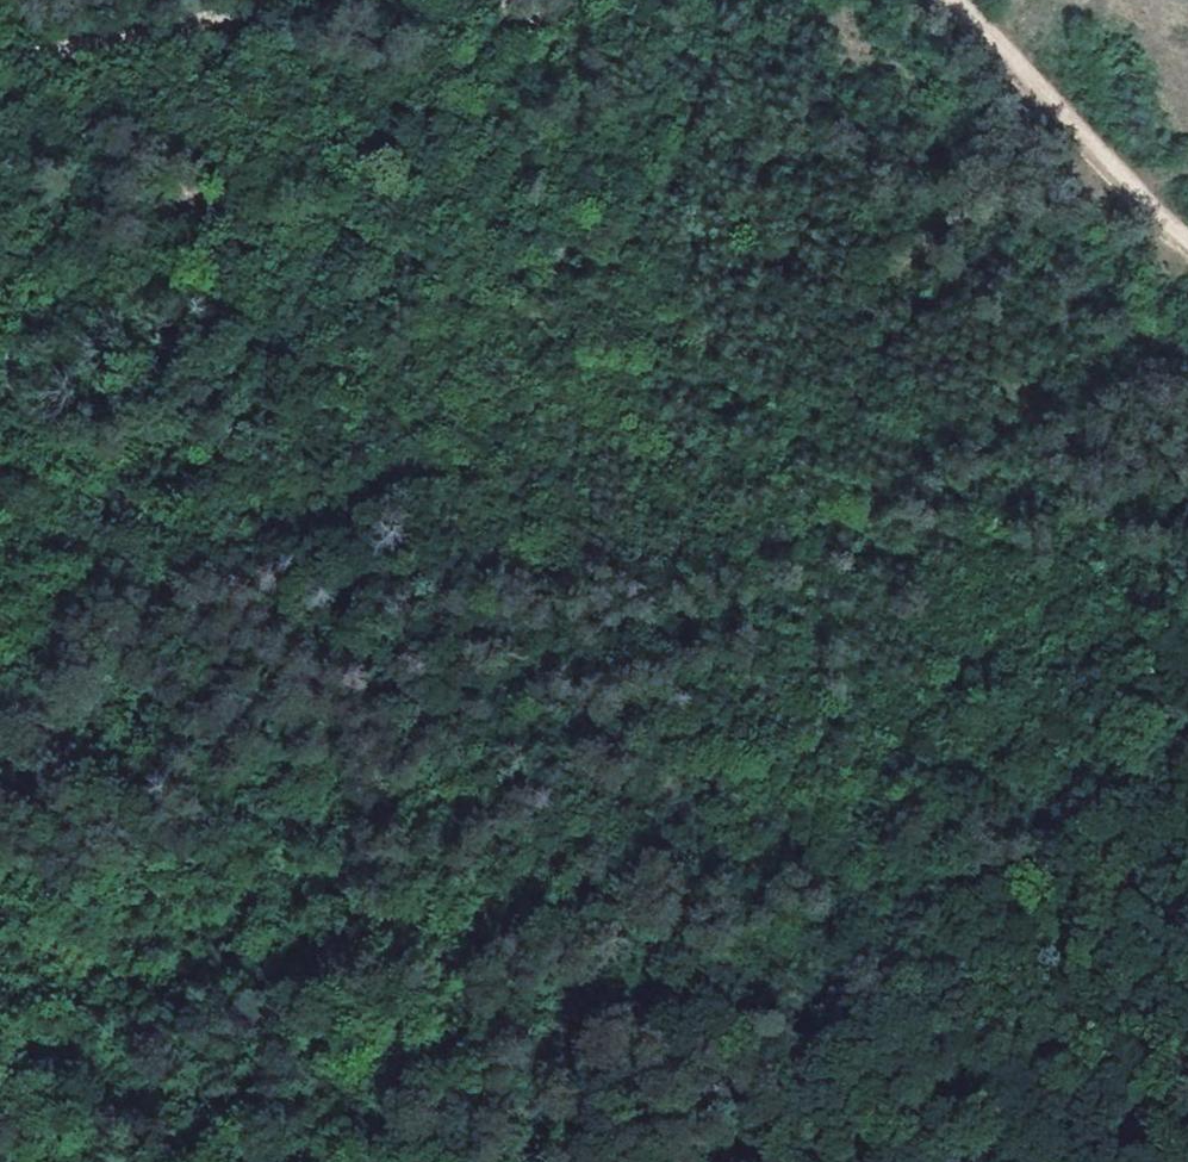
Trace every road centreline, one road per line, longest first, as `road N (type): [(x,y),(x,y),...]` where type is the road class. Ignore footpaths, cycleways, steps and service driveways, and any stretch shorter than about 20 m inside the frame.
road 1 (track): [(960,0),(1187,237)]
road 2 (track): [(0,62),(283,0)]

